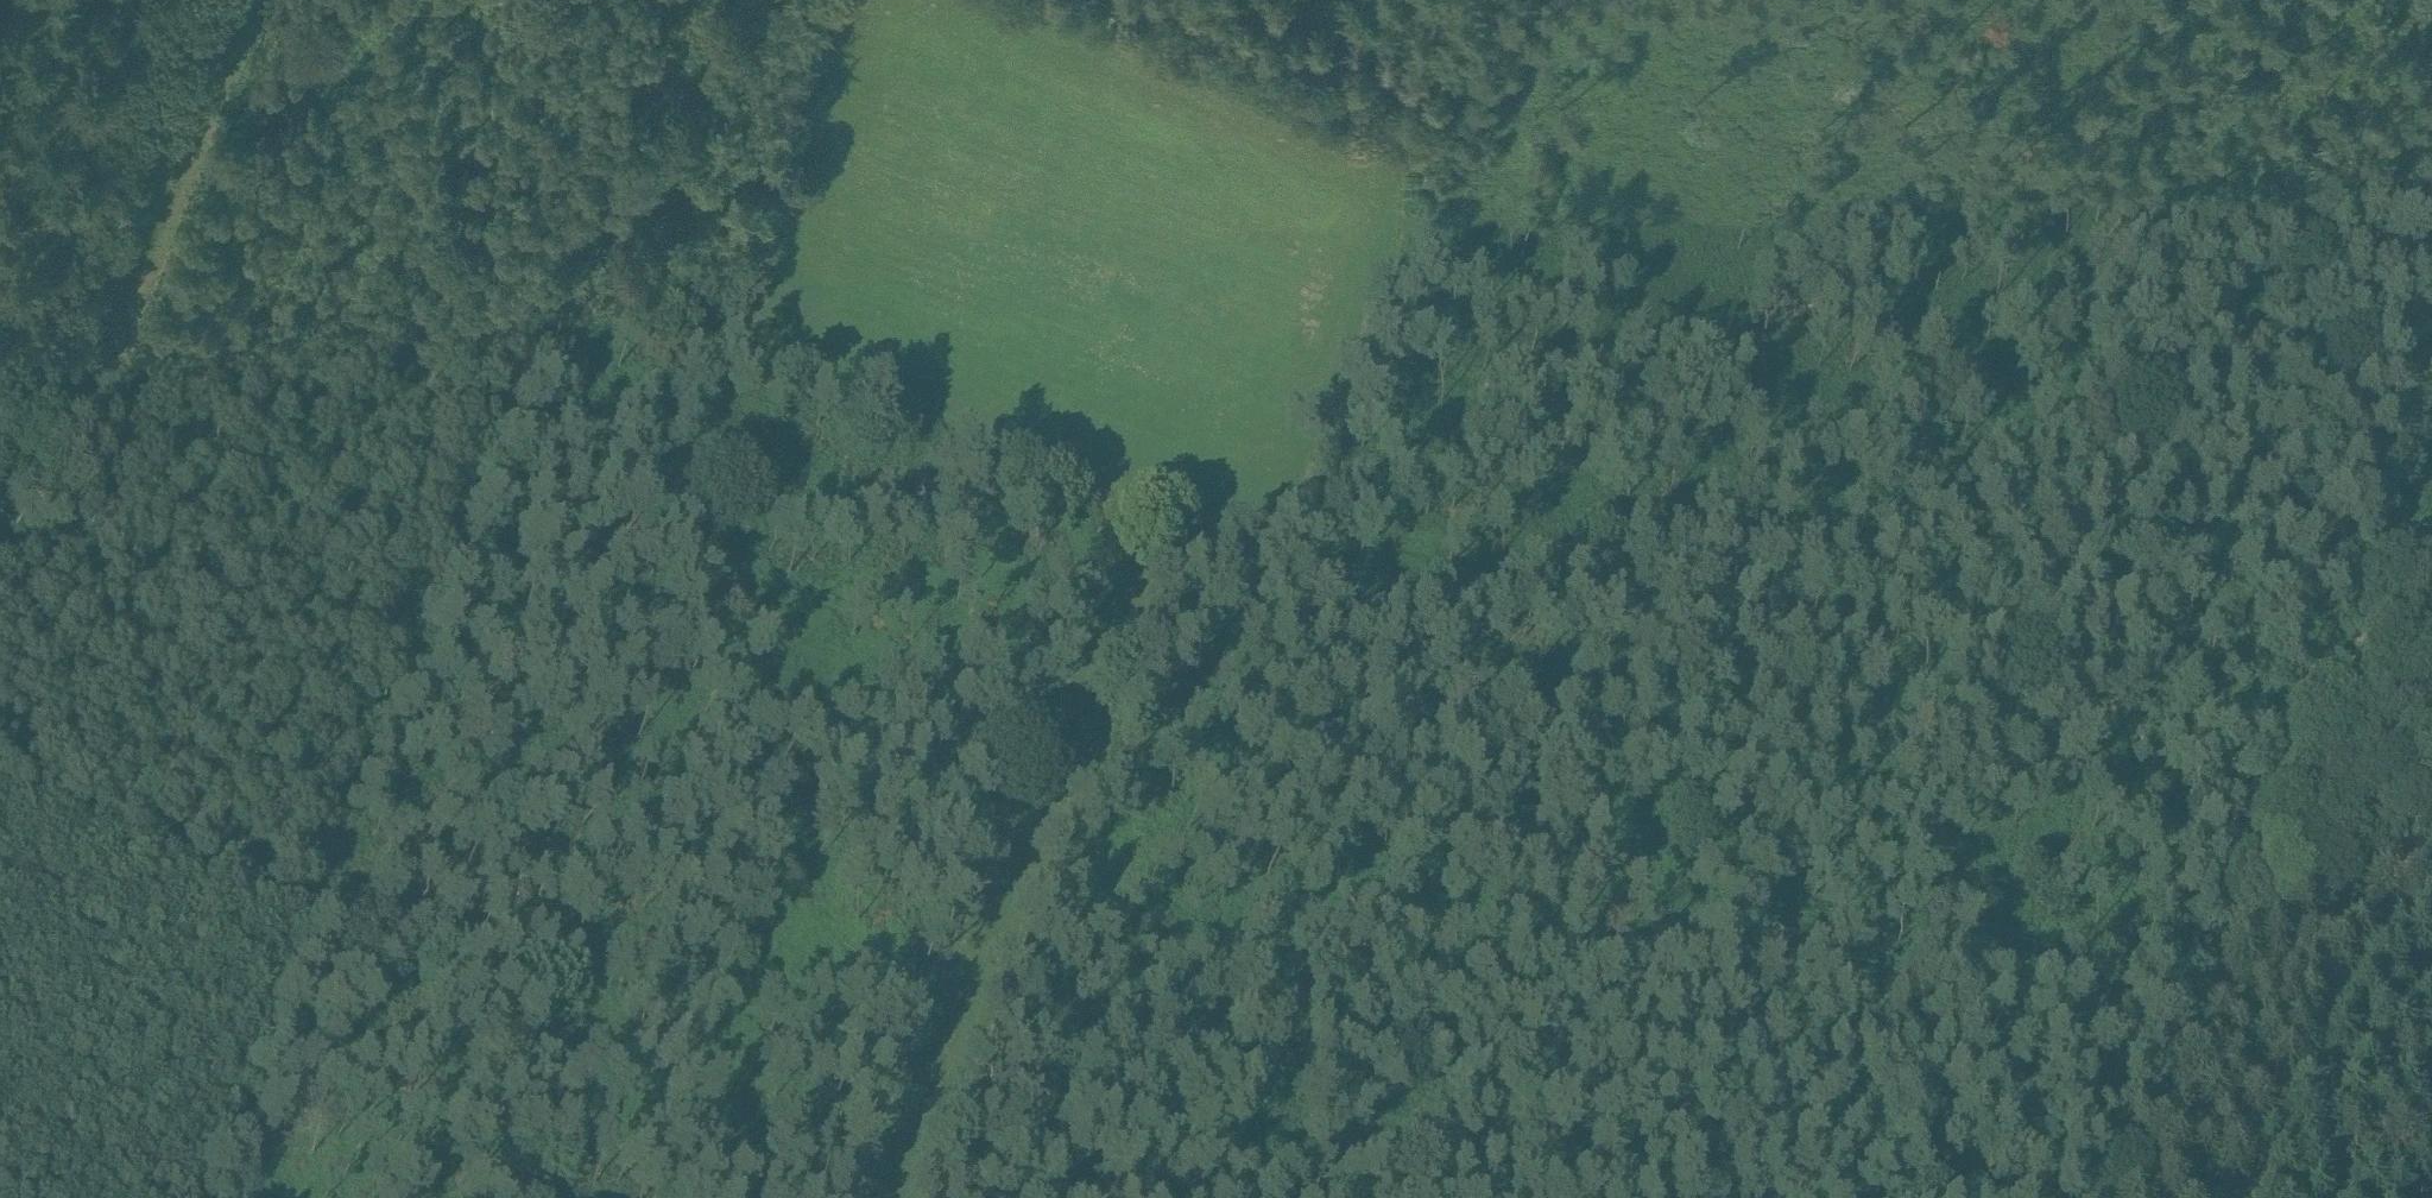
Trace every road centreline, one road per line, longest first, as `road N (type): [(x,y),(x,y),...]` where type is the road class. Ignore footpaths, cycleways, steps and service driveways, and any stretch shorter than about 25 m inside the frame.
road 1 (track): [(687,0),(412,717),(319,889),(198,1197)]
road 2 (track): [(2431,418),(2130,1197)]

